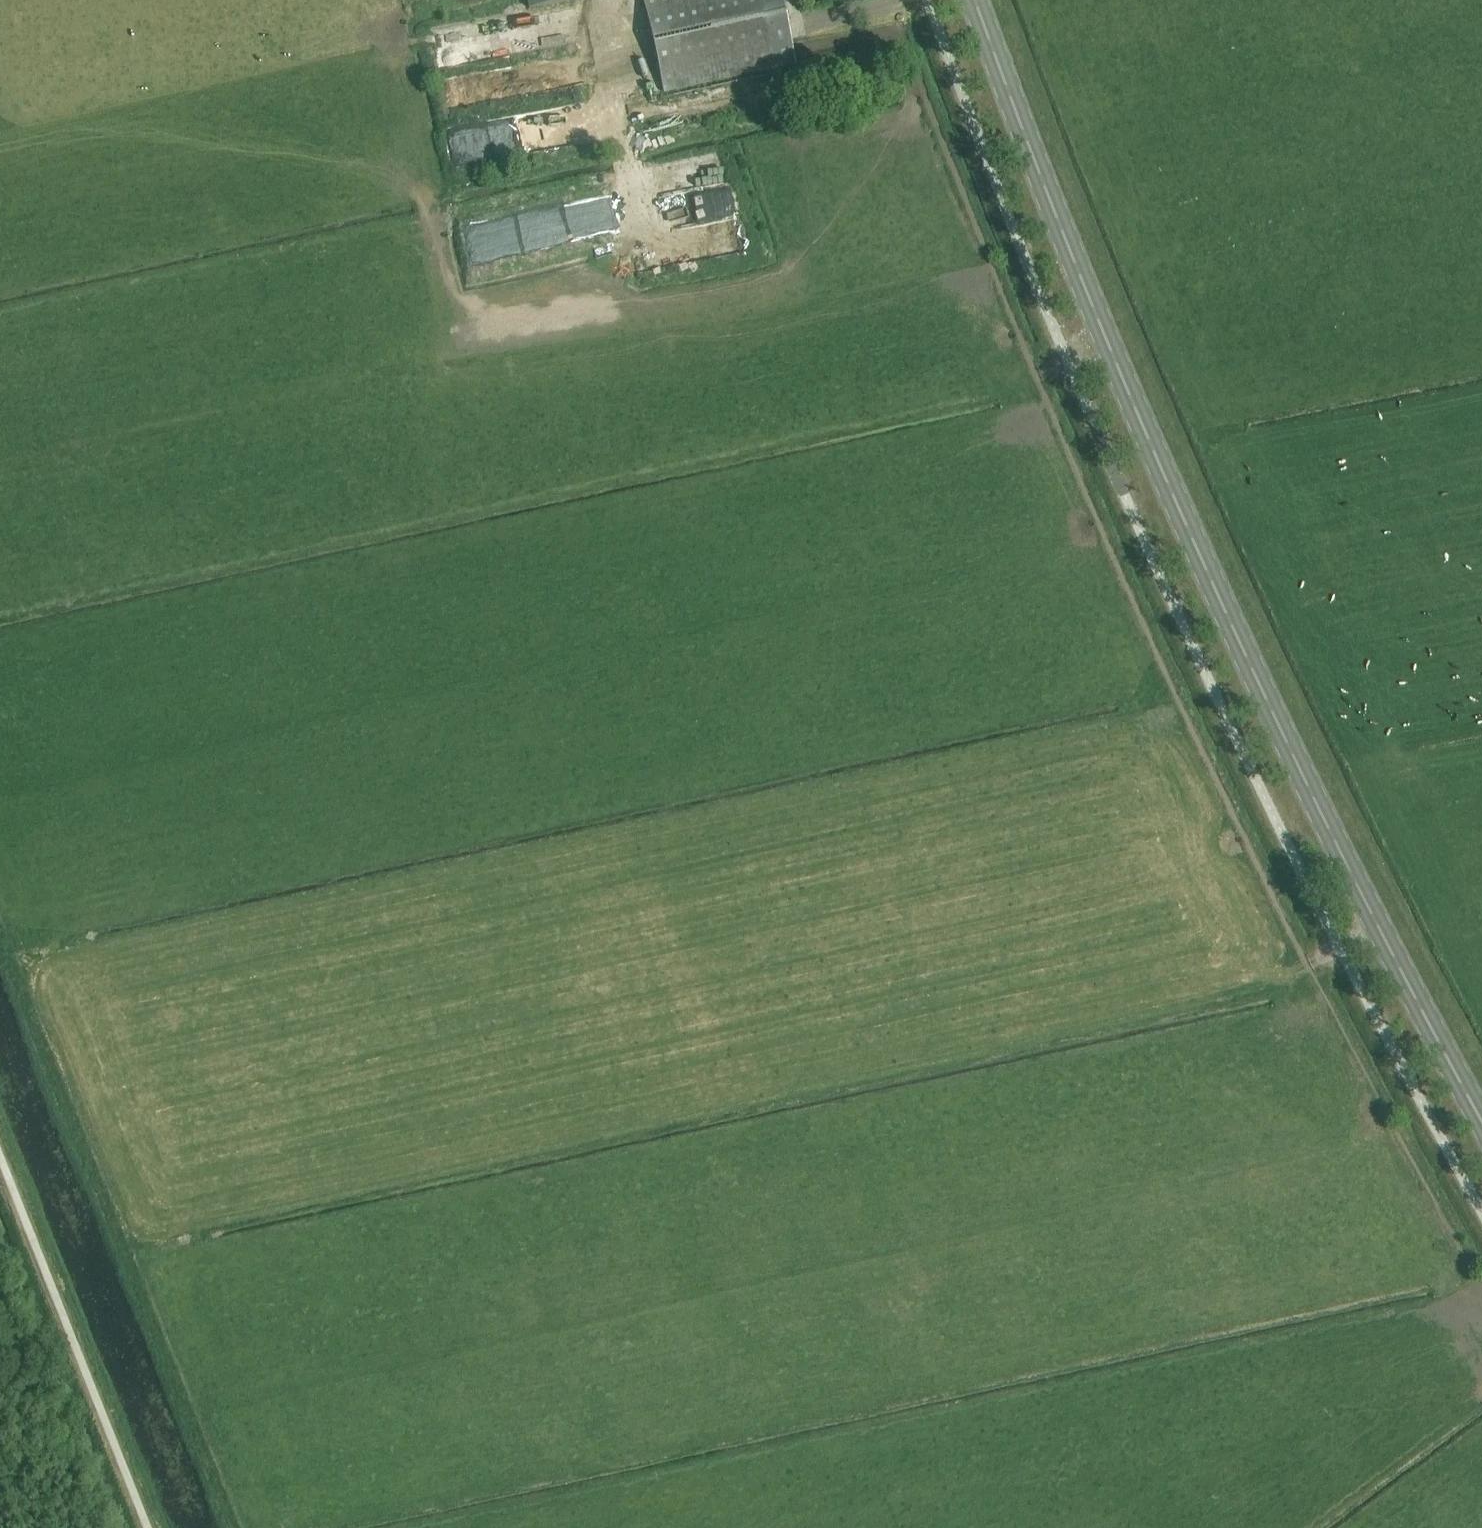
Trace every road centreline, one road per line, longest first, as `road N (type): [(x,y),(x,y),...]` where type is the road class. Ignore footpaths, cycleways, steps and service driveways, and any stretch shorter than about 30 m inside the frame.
road 1 (primary): [(1481,1113),(1303,774),(1163,473),(975,0)]

